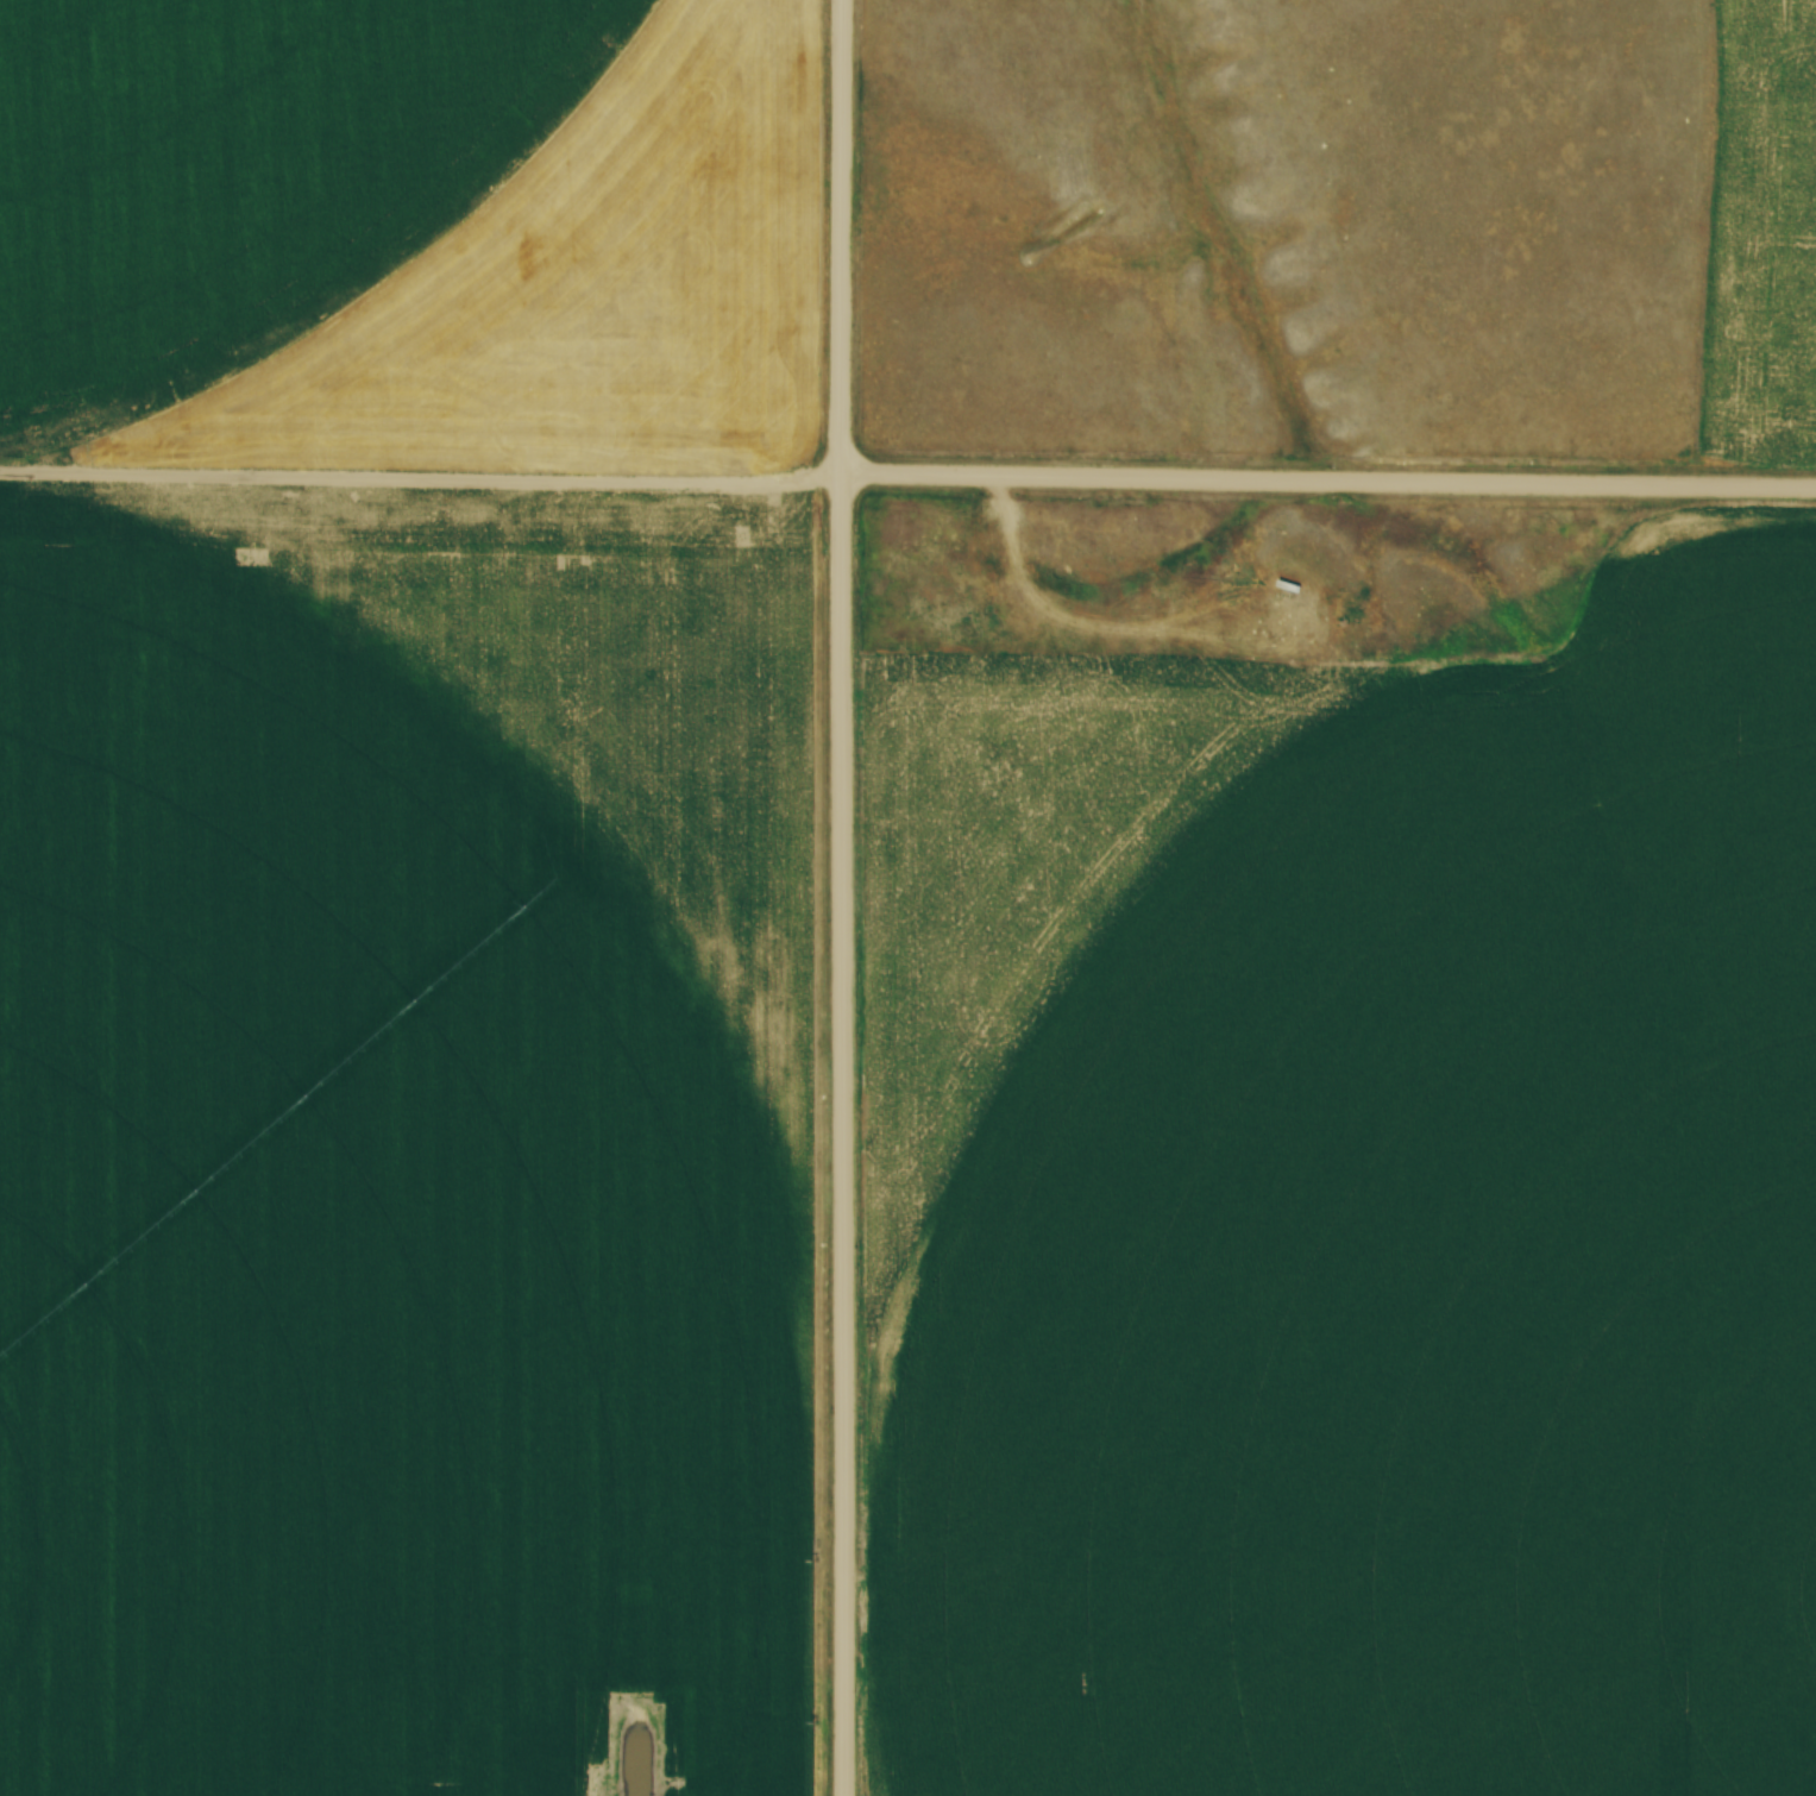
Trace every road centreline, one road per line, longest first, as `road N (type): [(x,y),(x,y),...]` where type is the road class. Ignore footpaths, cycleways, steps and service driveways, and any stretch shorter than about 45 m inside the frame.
road 1 (residential): [(845,1795),(840,479)]
road 2 (tertiary): [(840,479),(1815,491)]
road 3 (tertiary): [(840,479),(843,0)]

